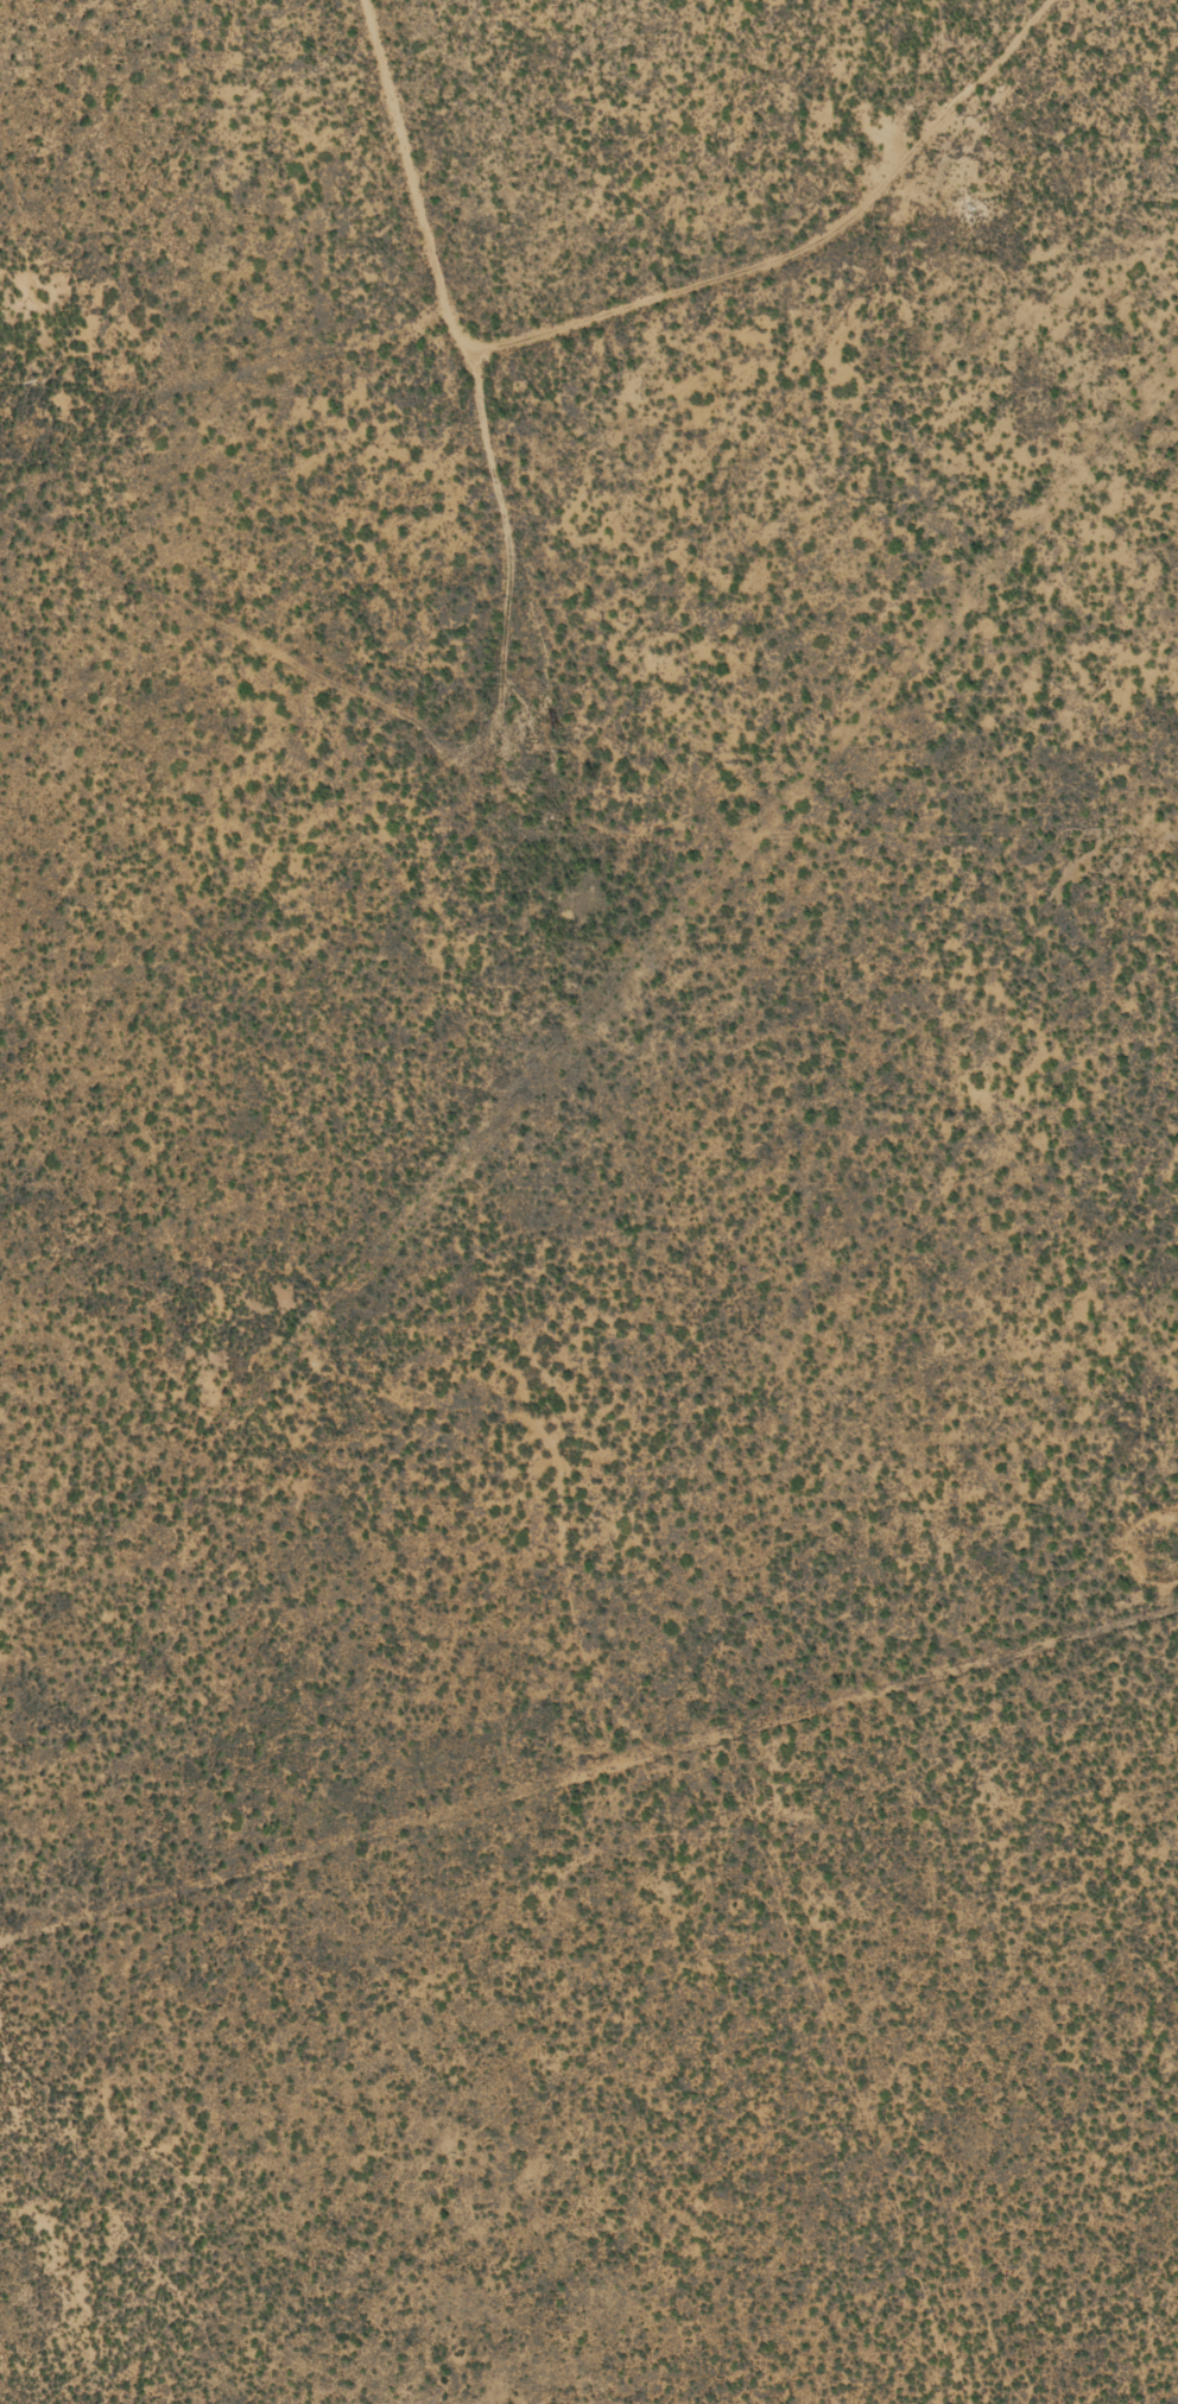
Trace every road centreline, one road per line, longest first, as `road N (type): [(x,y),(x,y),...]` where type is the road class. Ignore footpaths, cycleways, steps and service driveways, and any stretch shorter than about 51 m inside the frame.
road 1 (track): [(379,0),(470,303),(629,936)]
road 2 (track): [(480,360),(825,267),(926,178)]
road 3 (track): [(152,393),(470,303)]

